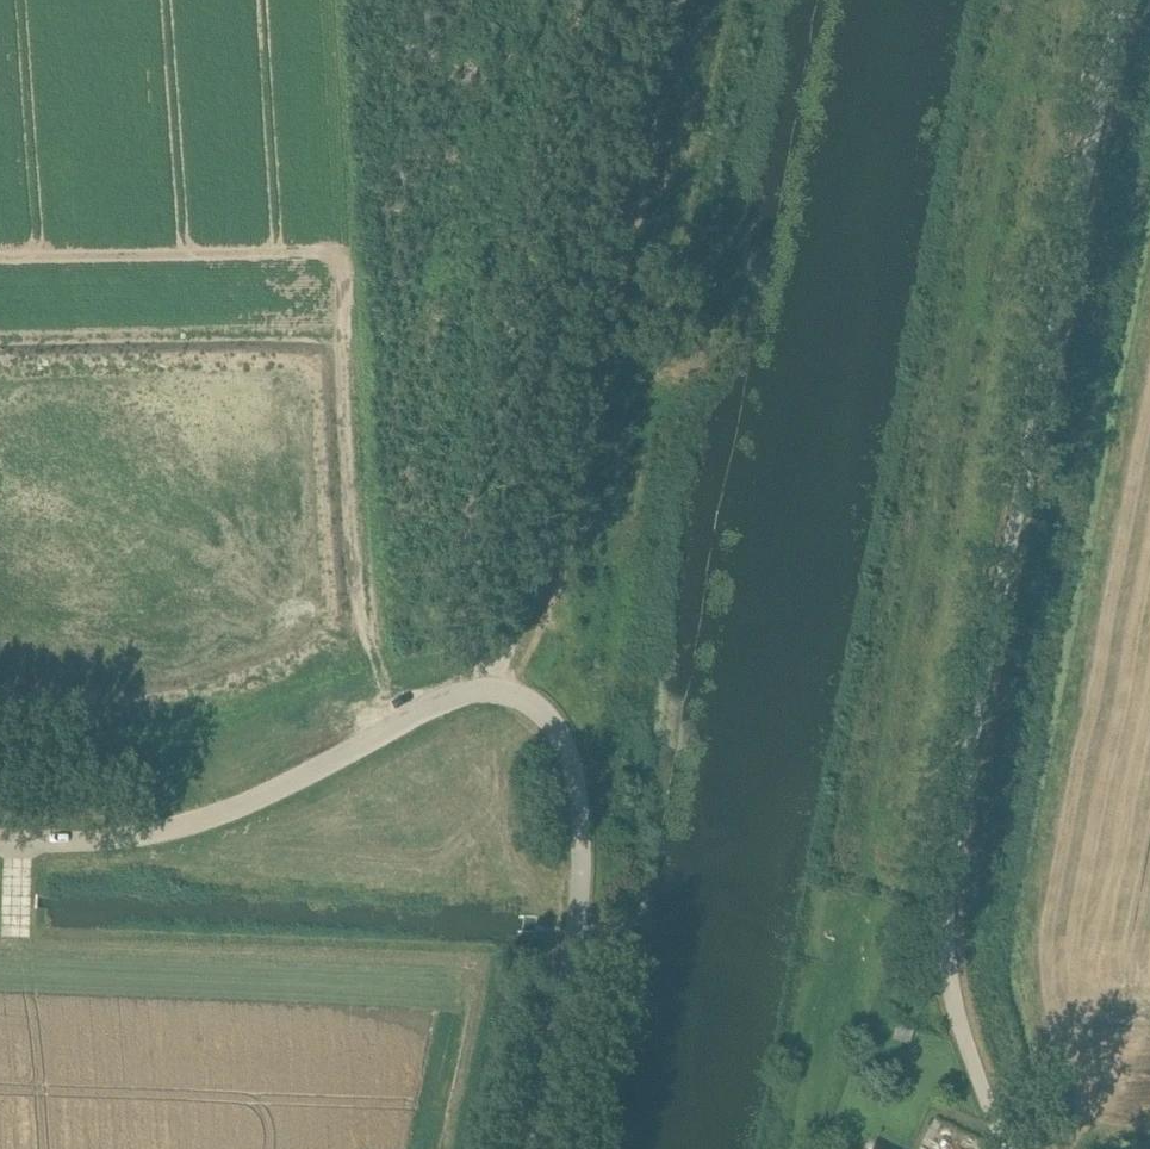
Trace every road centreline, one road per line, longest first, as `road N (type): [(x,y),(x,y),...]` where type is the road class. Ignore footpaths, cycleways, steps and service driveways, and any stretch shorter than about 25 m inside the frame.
road 1 (unclassified): [(1005,1148),(954,997),(948,873),(1120,0)]
road 2 (track): [(492,691),(557,540),(667,0)]
road 3 (unclassified): [(0,841),(120,838),(203,820),(434,706),(492,691)]
road 4 (unclassified): [(531,1148),(575,939),(578,794),(554,723),(525,700),(492,691)]
road 5 (track): [(0,698),(188,691),(318,637),(411,717)]
road 6 (track): [(382,691),(363,586),(350,336)]
road 7 (track): [(318,637),(280,611),(223,599),(0,611)]

